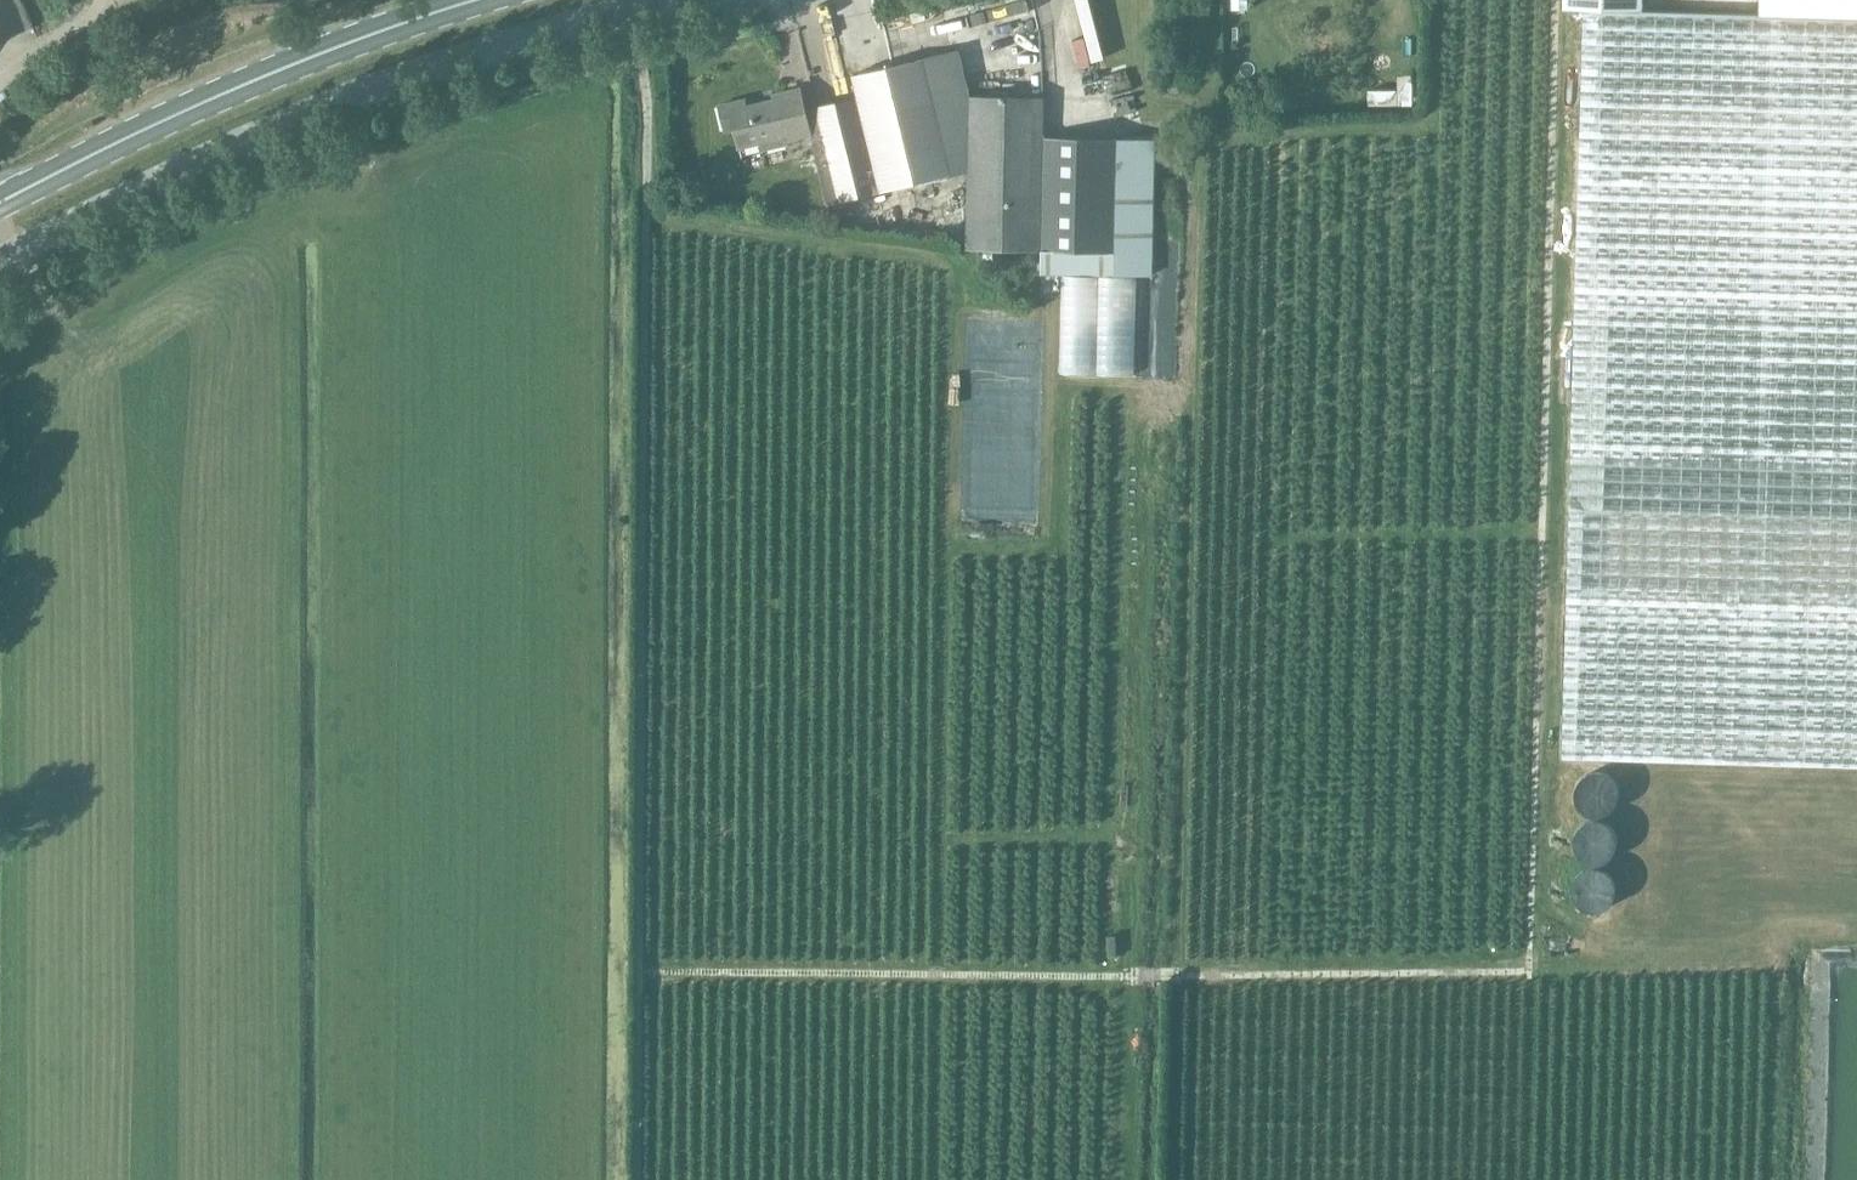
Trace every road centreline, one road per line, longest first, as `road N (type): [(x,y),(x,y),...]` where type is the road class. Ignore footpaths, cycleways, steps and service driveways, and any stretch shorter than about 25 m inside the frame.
road 1 (unclassified): [(0,260),(363,91),(659,0)]
road 2 (secondary): [(0,205),(253,82),(482,0)]

